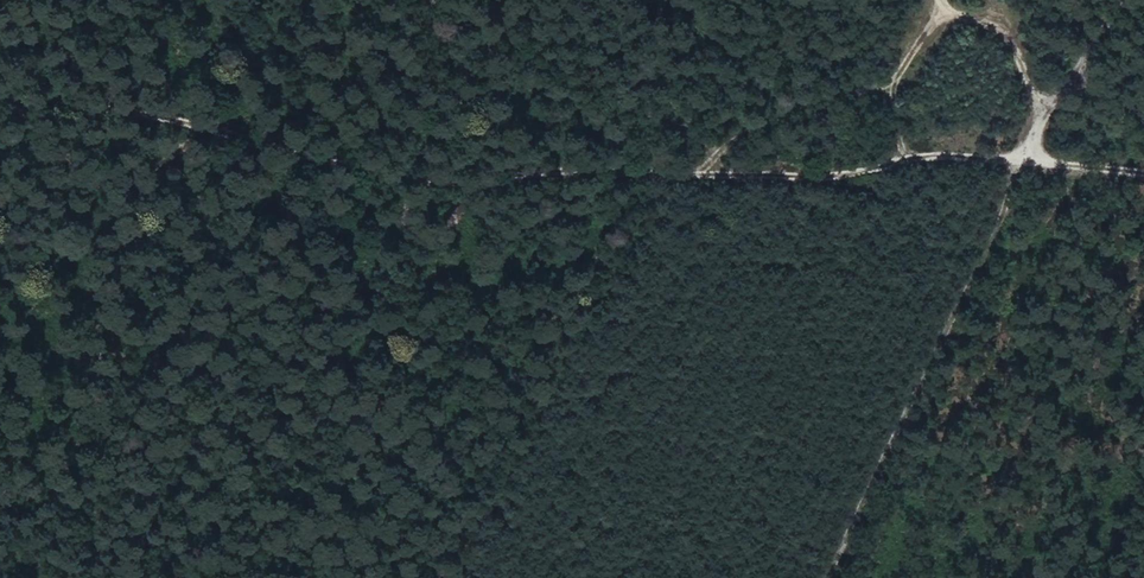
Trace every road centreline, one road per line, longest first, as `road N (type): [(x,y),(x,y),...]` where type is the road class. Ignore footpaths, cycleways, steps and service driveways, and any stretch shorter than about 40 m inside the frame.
road 1 (track): [(0,86),(425,180),(855,174),(1026,154),(1143,170)]
road 2 (track): [(1109,0),(819,577)]
road 3 (track): [(1026,154),(1040,95),(997,35),(931,0)]
road 4 (track): [(905,168),(905,56),(931,3)]

